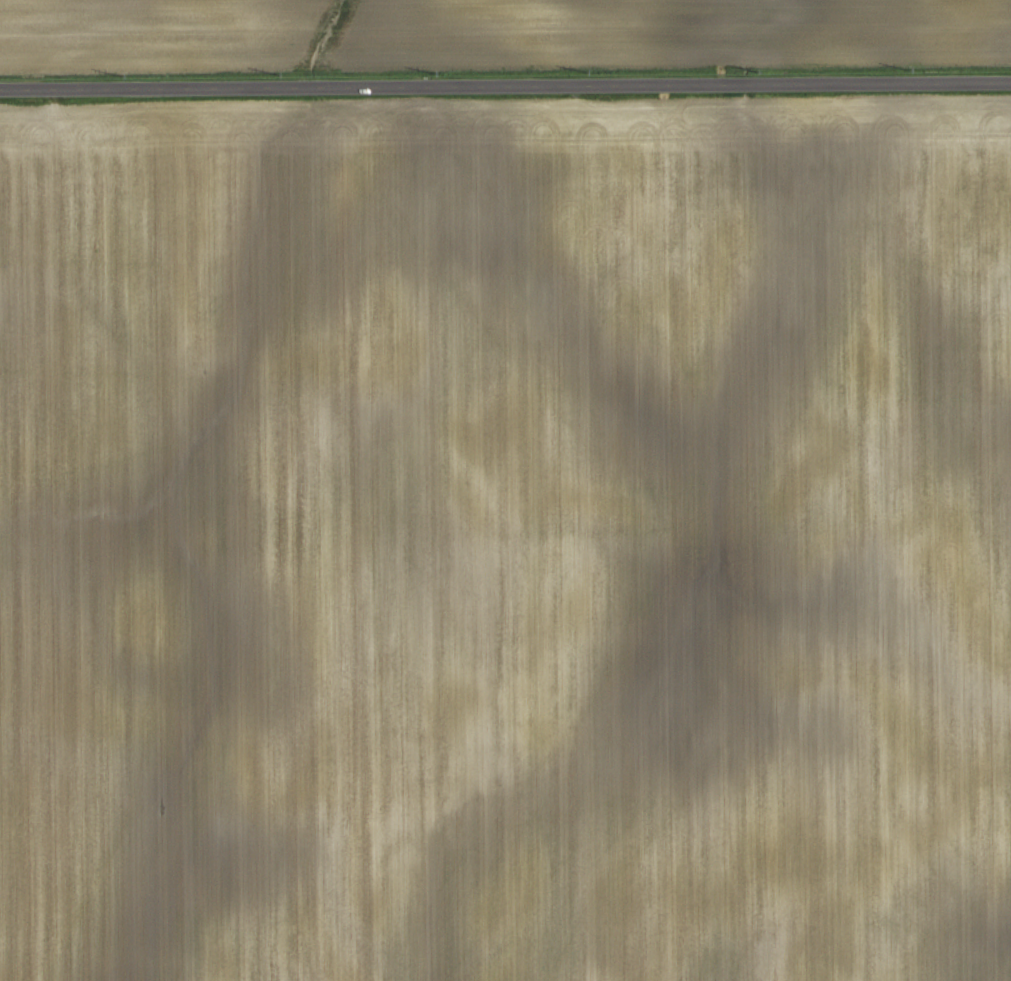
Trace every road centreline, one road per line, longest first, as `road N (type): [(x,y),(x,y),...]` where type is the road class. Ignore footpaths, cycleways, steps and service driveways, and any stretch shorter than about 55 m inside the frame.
road 1 (residential): [(0,88),(1010,80)]

